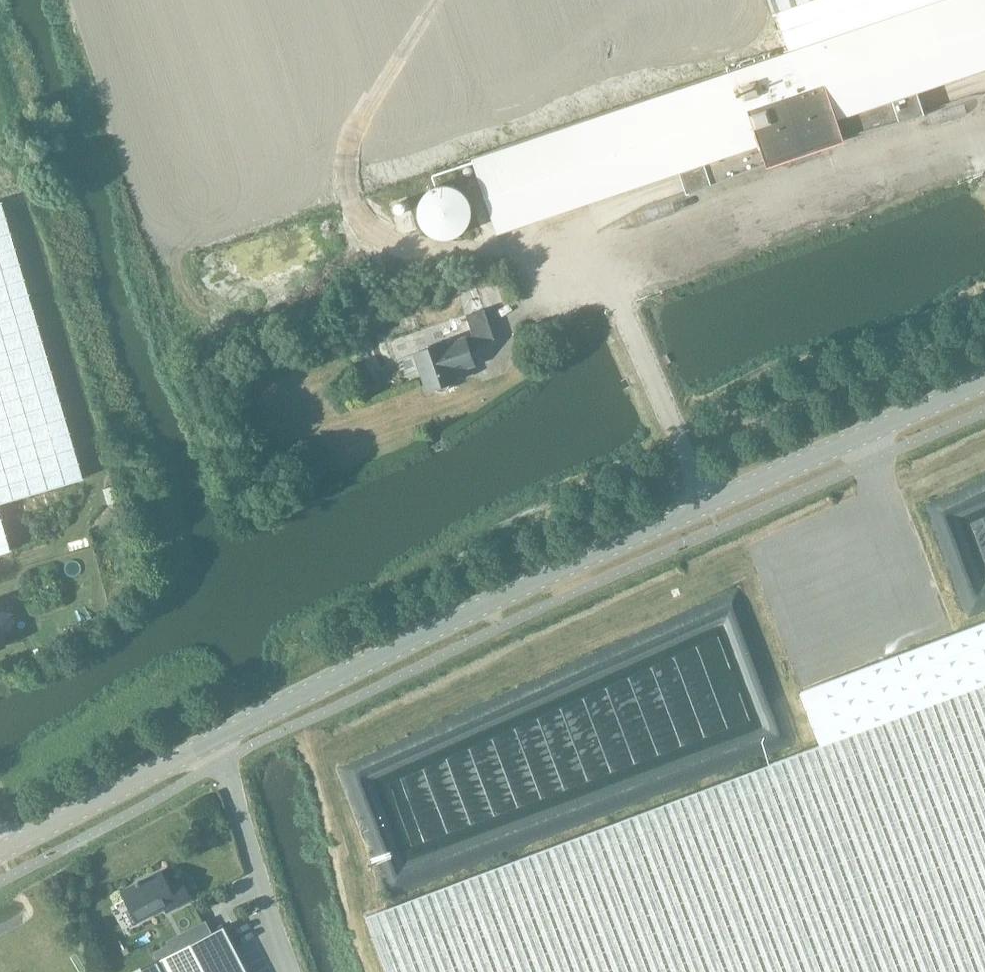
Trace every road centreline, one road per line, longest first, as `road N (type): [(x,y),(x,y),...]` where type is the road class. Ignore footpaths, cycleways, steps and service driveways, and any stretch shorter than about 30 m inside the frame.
road 1 (tertiary): [(0,852),(469,613),(984,381)]

